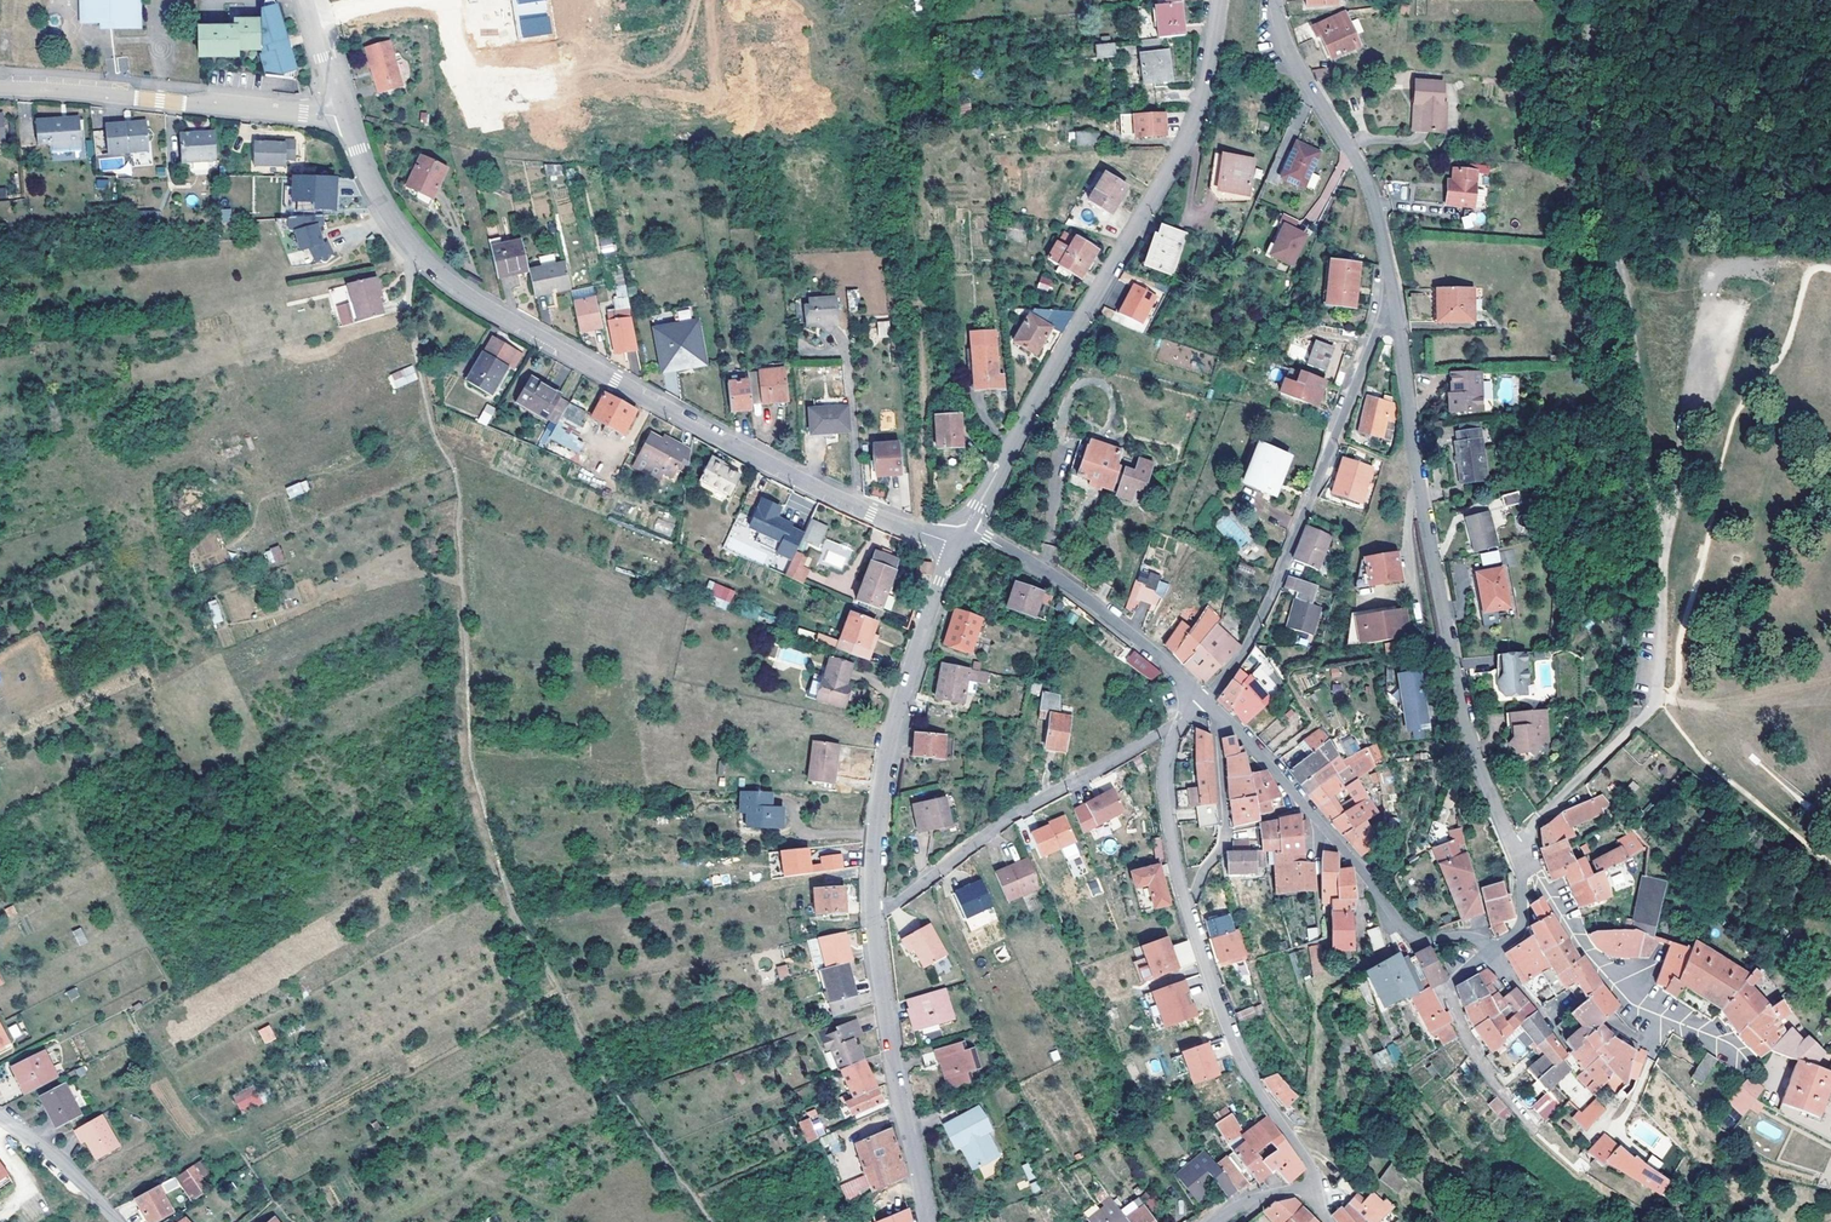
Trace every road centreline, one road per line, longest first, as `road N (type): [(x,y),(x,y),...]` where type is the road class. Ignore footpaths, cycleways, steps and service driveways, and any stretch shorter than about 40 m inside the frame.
road 1 (tertiary): [(345,118),(387,214),(434,271),(481,307),(856,511),(960,547)]
road 2 (residential): [(1393,285),(1413,452),(1471,740),(1493,809),(1526,861)]
road 3 (unclassified): [(969,529),(1187,141),(1220,0)]
road 4 (track): [(1592,0),(1592,131),(1629,315),(1650,516),(1676,533)]
road 5 (track): [(1655,703),(1712,280),(1725,266),(1810,272)]
road 6 (residential): [(1393,285),(1271,600),(1241,653),(1200,700)]
road 7 (unclassified): [(872,918),(889,744),(960,547)]
road 8 (residential): [(1215,713),(1418,942),(1469,939),(1483,946)]
road 9 (residential): [(872,918),(1009,822),(1182,726)]
road 10 (residential): [(0,88),(345,118)]
road 11 (residential): [(1187,904),(1237,1059),(1311,1170),(1307,1187)]
road 12 (residential): [(1277,0),(1294,64),(1372,195),(1393,285)]
road 13 (unclassified): [(928,1221),(890,1048),(872,918)]
road 14 (residential): [(969,529),(1079,596),(1200,700)]
road 15 (residential): [(1526,861),(1583,950),(1651,1006),(1709,1037)]
road 16 (residential): [(447,0),(468,92),(489,100),(538,93),(554,79),(592,71)]
road 17 (residential): [(1535,1130),(1480,1069),(1445,993),(1483,946)]
road 18 (residential): [(1187,904),(1224,831),(1215,713)]
road 19 (residential): [(1182,726),(1165,785),(1187,904)]
road 20 (residential): [(771,49),(592,71)]
road 21 (residential): [(0,1121),(61,1164),(113,1221)]
road 22 (residential): [(858,0),(862,33),(771,49)]

